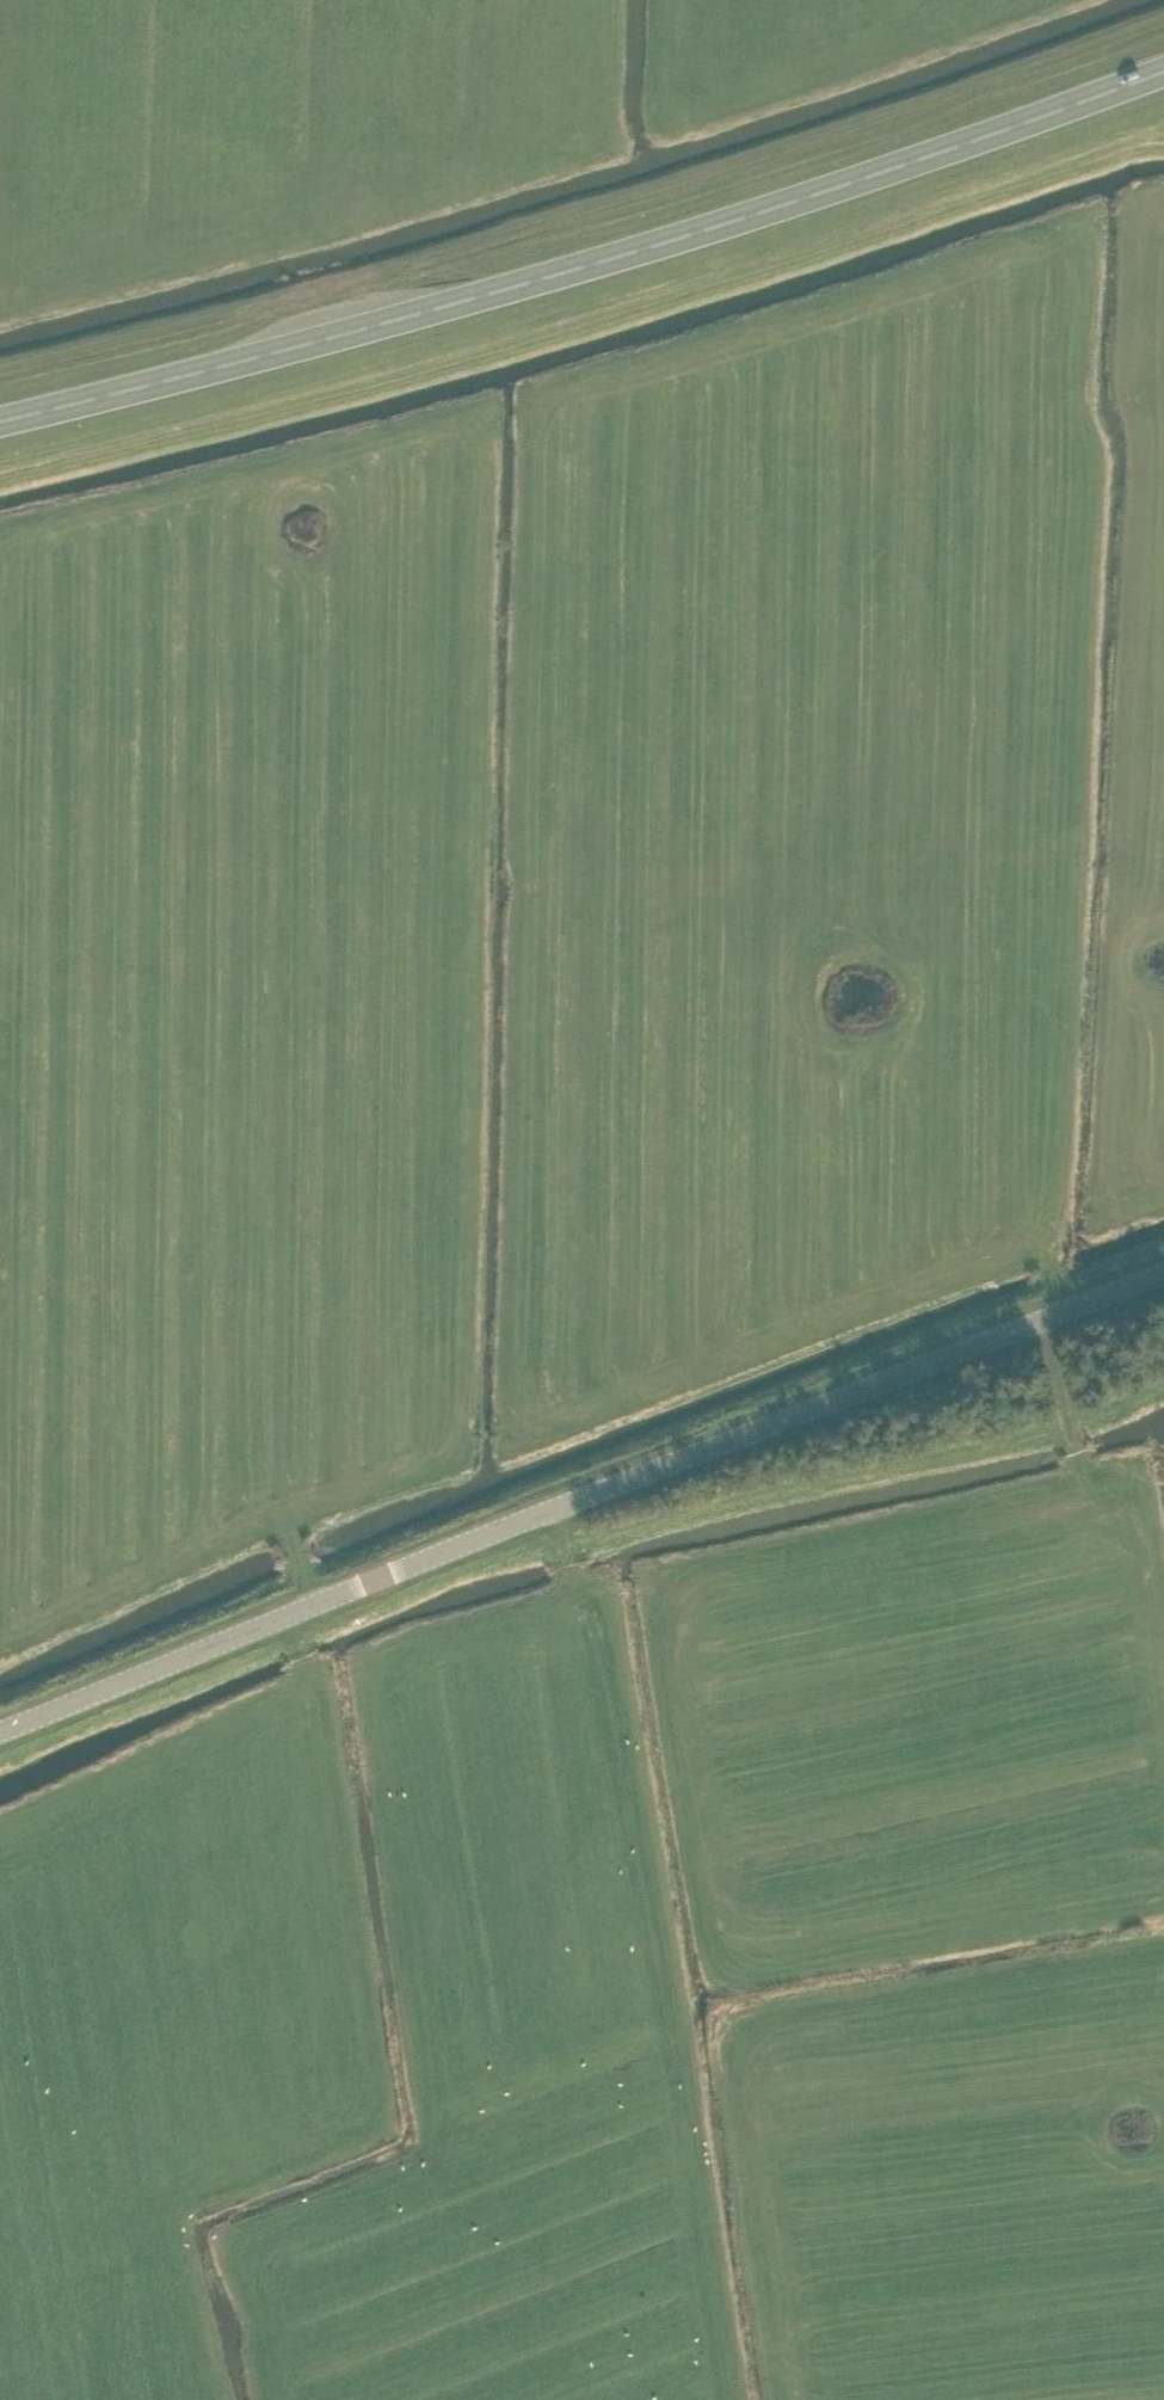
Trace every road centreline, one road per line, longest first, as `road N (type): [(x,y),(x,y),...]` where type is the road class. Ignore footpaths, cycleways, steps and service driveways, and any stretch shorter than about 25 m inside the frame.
road 1 (tertiary): [(0,1731),(1163,1274)]
road 2 (trunk): [(0,422),(665,243),(1163,72)]

